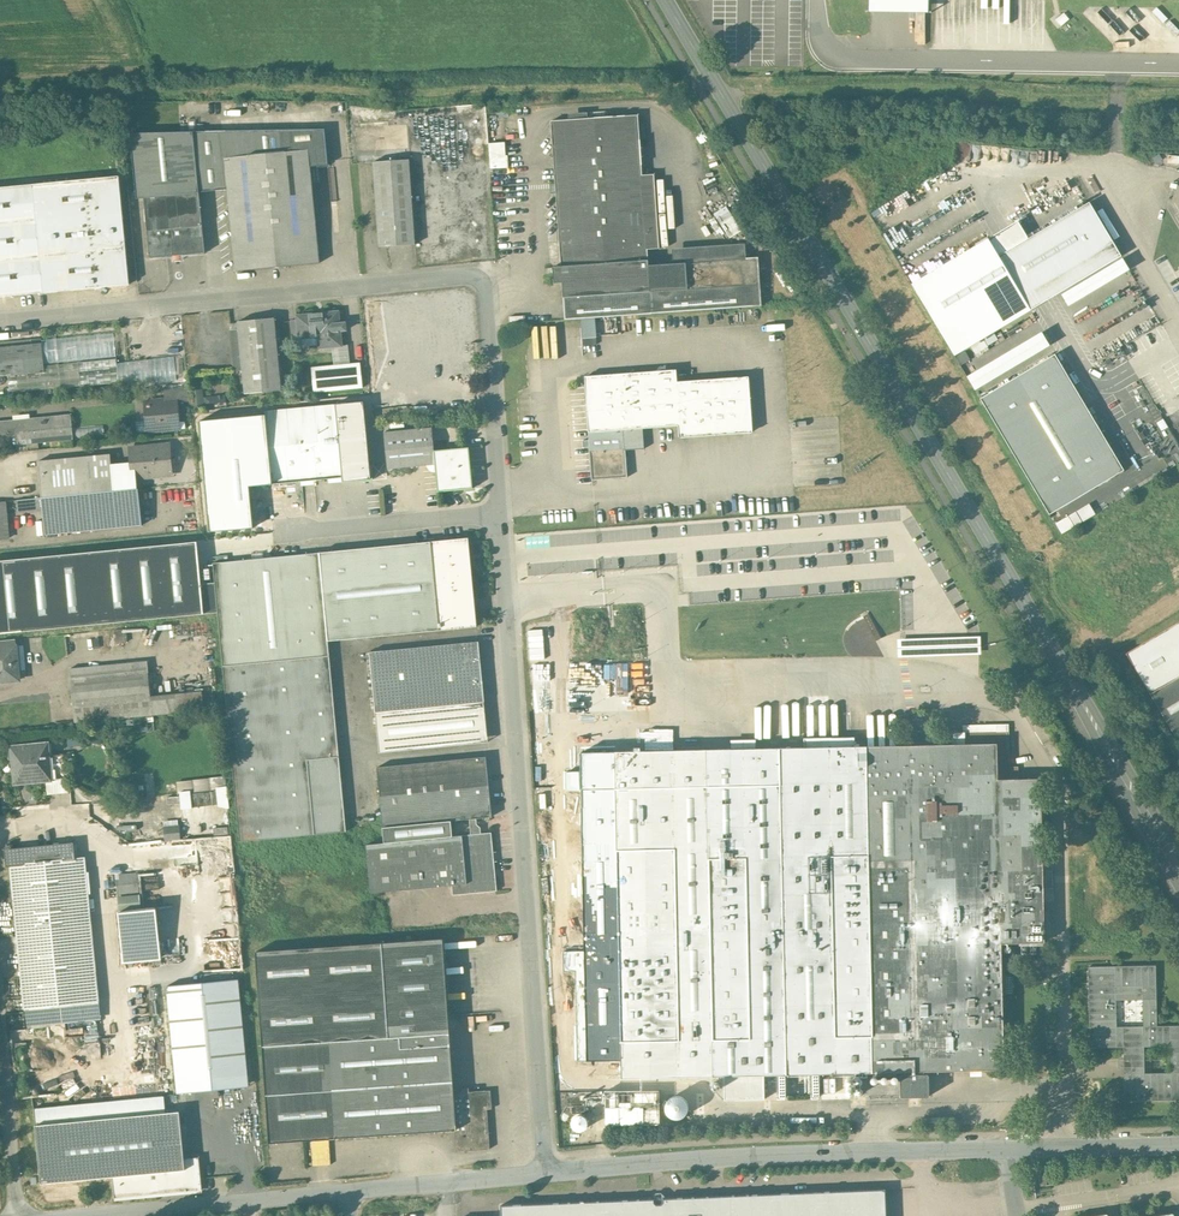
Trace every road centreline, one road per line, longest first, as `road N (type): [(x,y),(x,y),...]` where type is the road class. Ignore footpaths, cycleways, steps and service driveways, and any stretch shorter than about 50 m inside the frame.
road 1 (secondary): [(666,0),(1178,873)]
road 2 (unclassified): [(503,512),(486,281),(470,273),(0,318)]
road 3 (unclassified): [(547,1172),(503,512)]
road 4 (unclassified): [(547,1172),(776,1151),(1011,1147)]
road 5 (unclassified): [(88,1215),(350,1189)]
road 6 (unclassified): [(503,512),(289,530)]
road 7 (unclassified): [(350,1189),(547,1172)]
road 8 (unclassified): [(0,1024),(19,1215)]
road 9 (unclassified): [(1011,1147),(1178,1142)]

